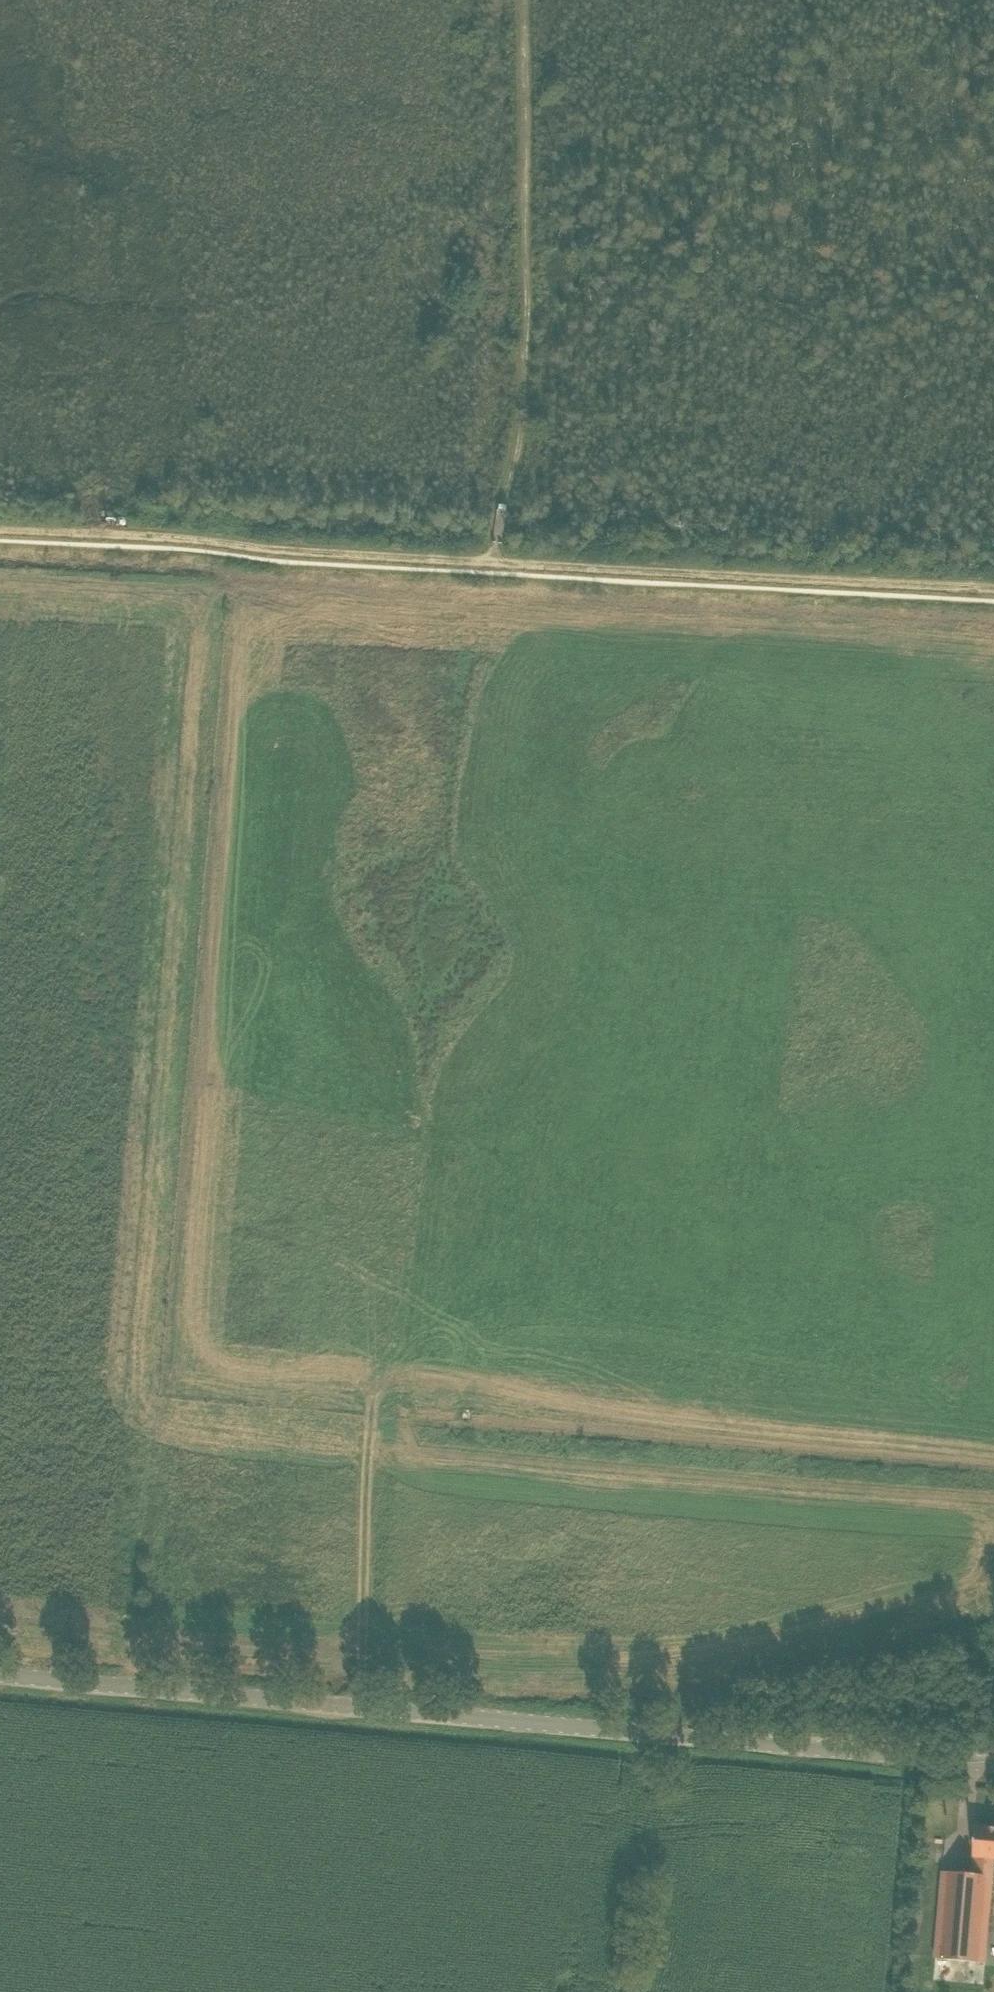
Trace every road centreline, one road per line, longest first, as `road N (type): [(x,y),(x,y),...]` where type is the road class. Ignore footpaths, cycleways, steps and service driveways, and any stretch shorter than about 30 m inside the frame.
road 1 (unclassified): [(993,1764),(0,1669)]
road 2 (track): [(491,562),(519,437),(527,303),(522,0)]
road 3 (track): [(491,562),(993,589)]
road 4 (track): [(0,528),(491,562)]

